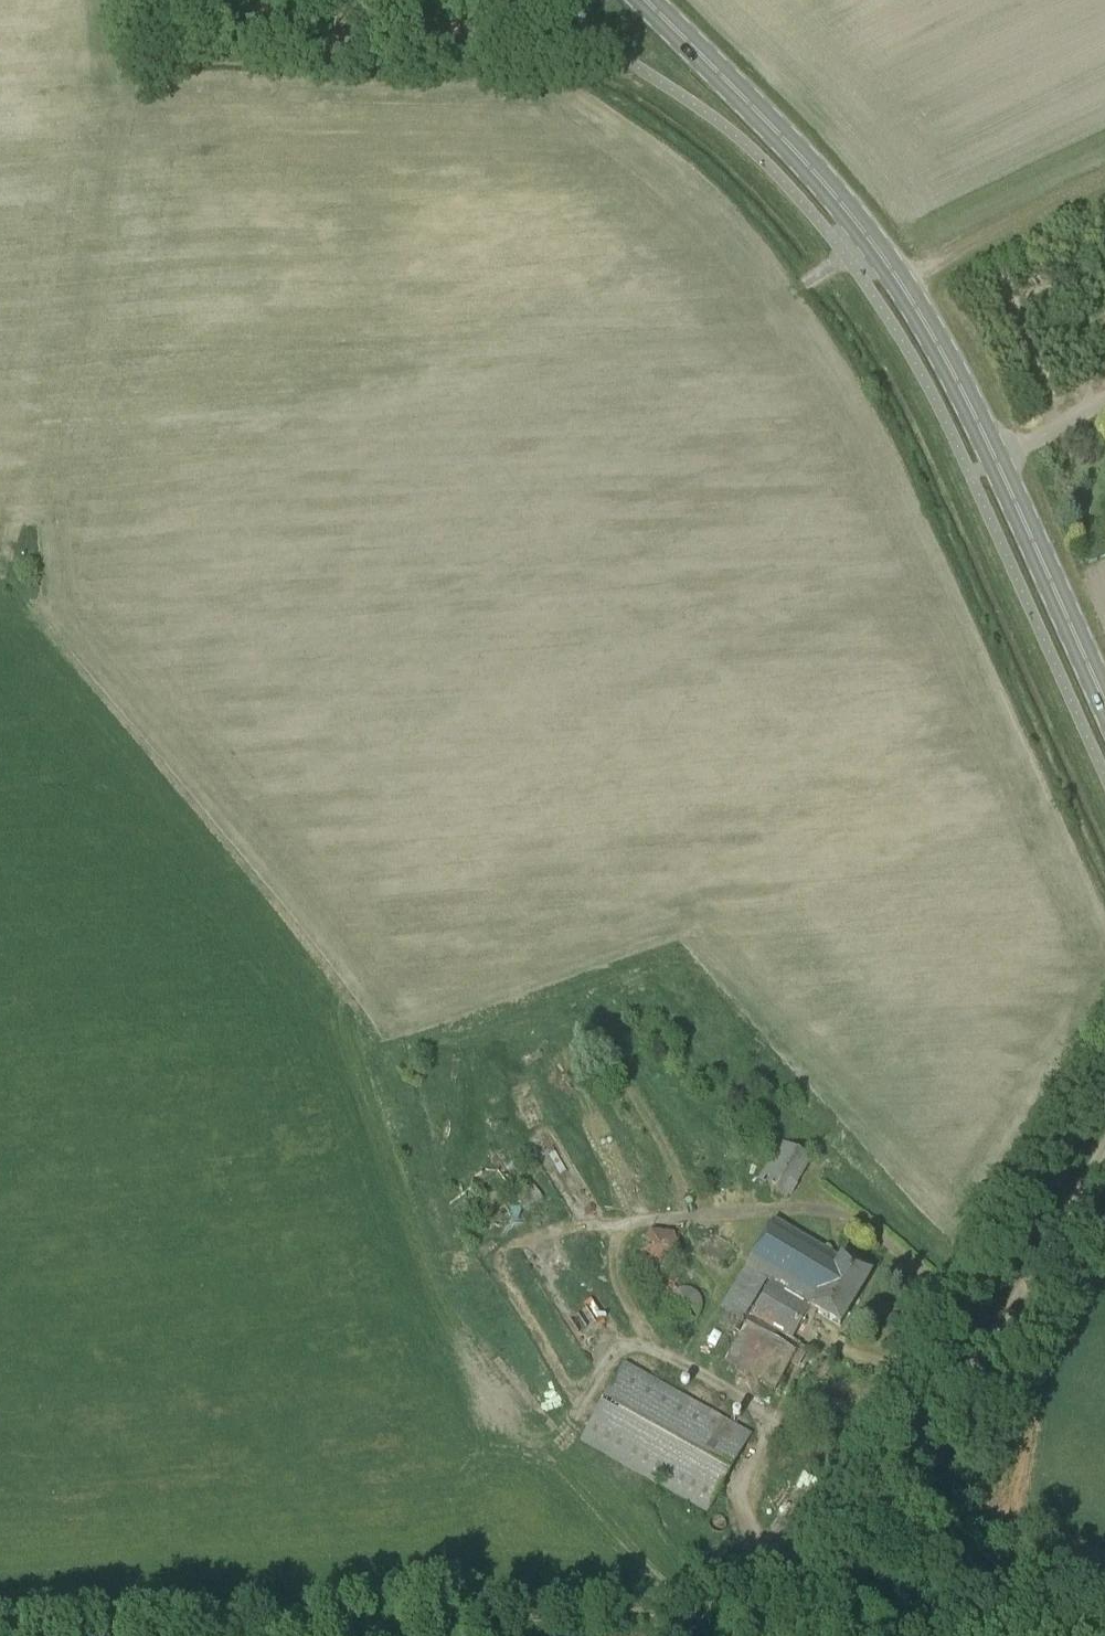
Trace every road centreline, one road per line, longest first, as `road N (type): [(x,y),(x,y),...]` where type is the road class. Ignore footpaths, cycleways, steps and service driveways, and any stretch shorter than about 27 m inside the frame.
road 1 (primary): [(1104,698),(953,352),(908,272),(855,203),(656,0)]
road 2 (track): [(830,1609),(1104,1146)]

